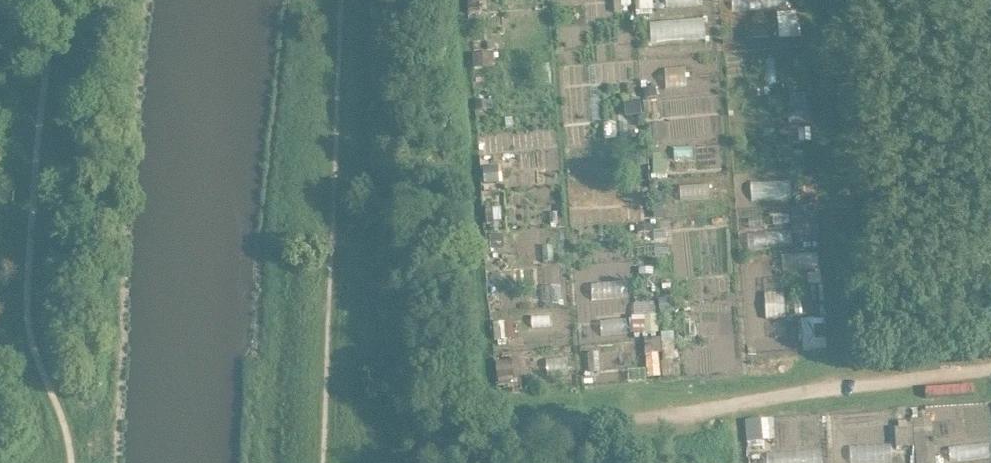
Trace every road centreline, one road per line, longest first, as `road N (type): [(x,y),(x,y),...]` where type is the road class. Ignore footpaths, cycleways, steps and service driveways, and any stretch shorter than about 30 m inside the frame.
road 1 (residential): [(519,436),(719,412),(803,388),(990,367)]

